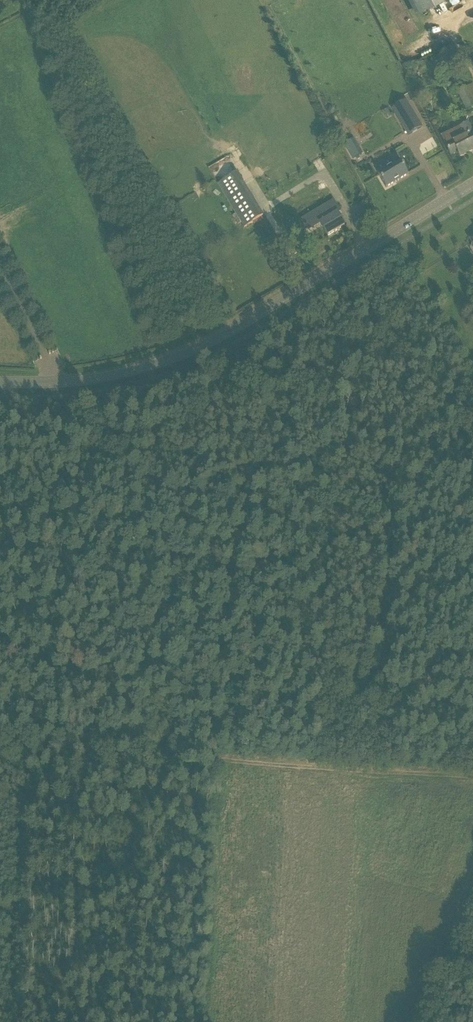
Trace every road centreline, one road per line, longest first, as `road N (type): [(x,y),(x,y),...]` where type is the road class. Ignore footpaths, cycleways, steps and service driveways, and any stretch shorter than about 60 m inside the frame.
road 1 (tertiary): [(0,381),(98,377),(146,365),(228,331),(472,185)]
road 2 (track): [(472,778),(0,746)]
road 3 (track): [(0,607),(8,381)]
road 4 (track): [(422,1021),(472,912)]

